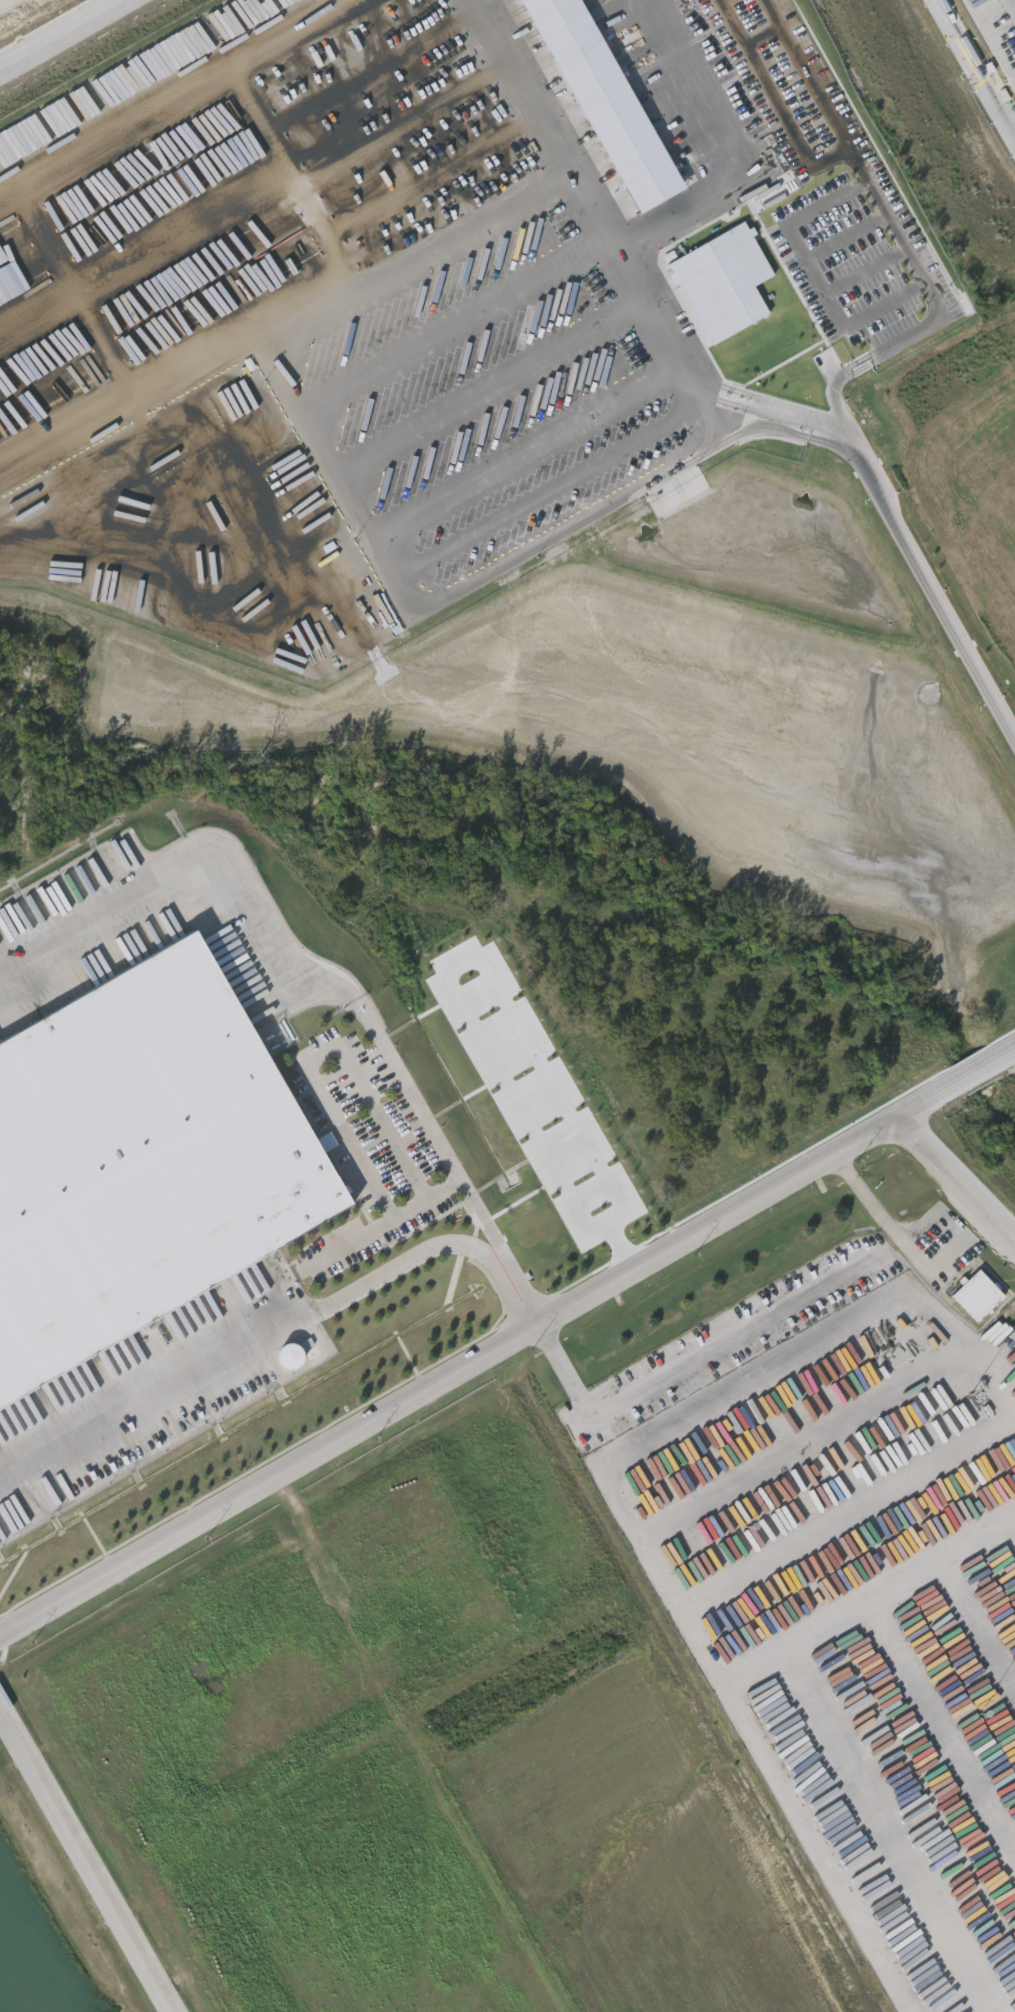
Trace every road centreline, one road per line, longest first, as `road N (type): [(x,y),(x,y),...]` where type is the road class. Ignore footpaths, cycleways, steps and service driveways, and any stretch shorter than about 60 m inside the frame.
road 1 (tertiary): [(0,1630),(1014,1048)]
road 2 (residential): [(0,1715),(168,2011)]
road 3 (tertiary): [(0,68),(126,0)]

